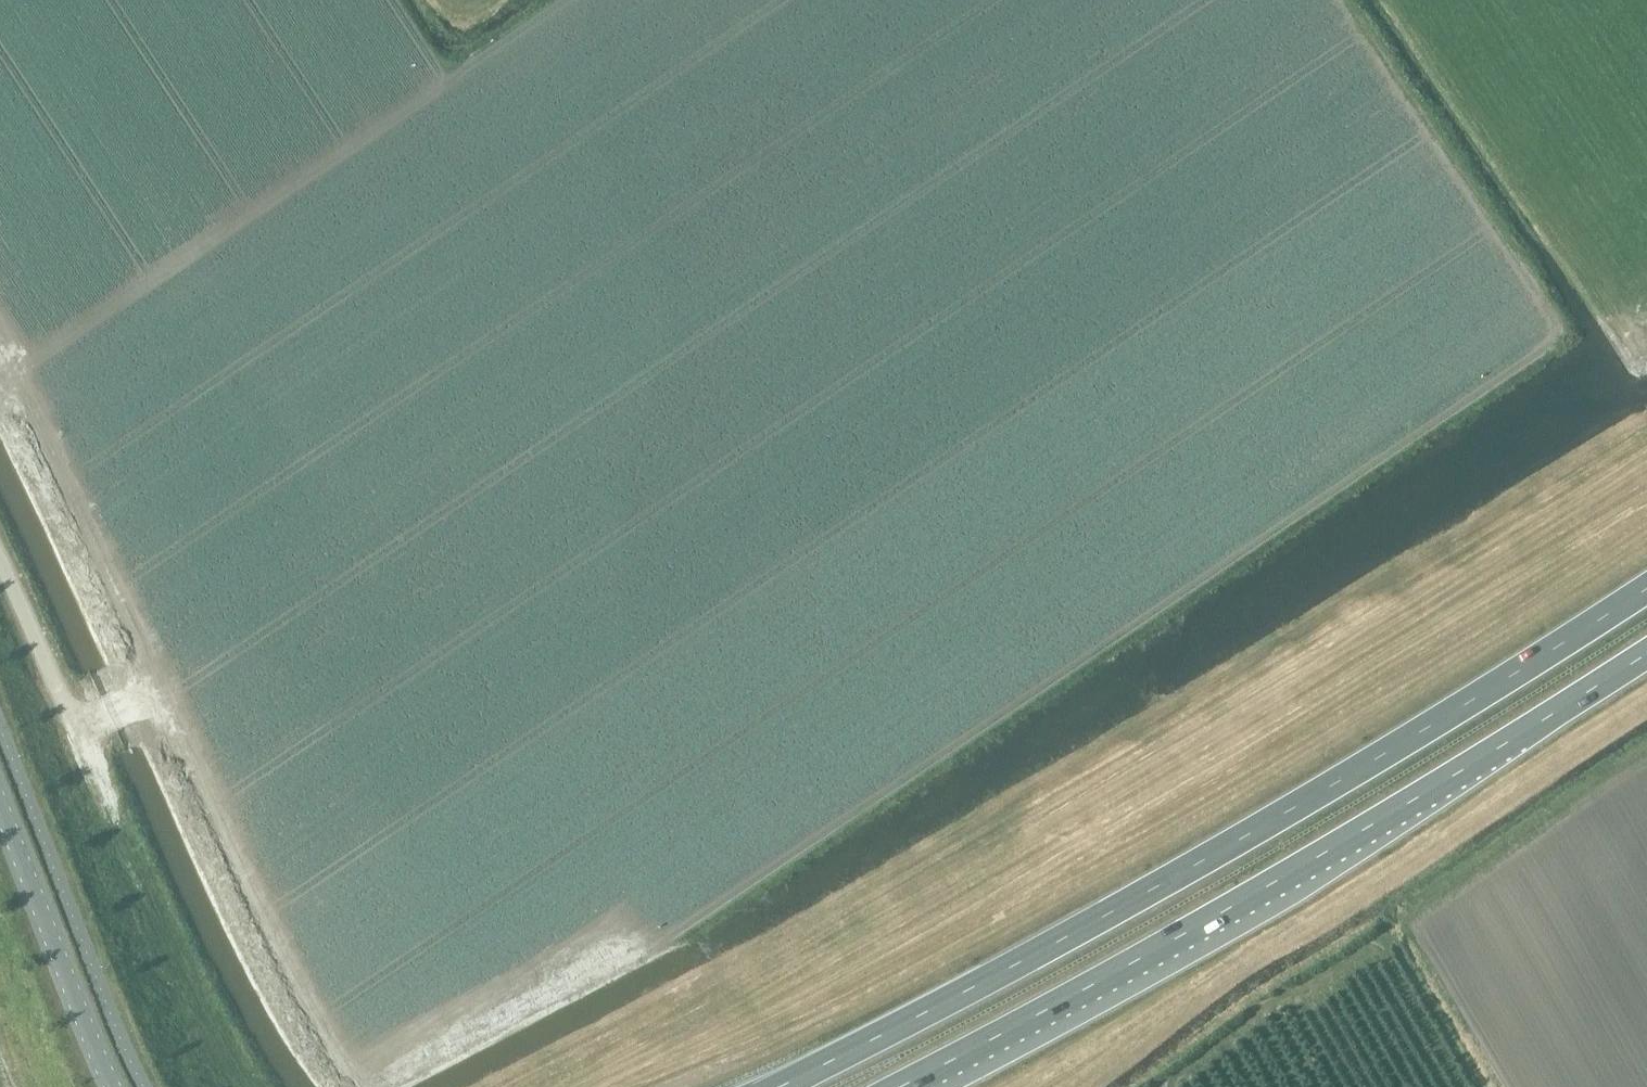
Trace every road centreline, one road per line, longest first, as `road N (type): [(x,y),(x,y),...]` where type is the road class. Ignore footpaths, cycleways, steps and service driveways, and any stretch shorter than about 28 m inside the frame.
road 1 (trunk): [(1646,590),(1198,865),(784,1086)]
road 2 (trunk): [(898,1086),(1203,923),(1646,654)]
road 3 (tertiary): [(110,1086),(0,804)]

